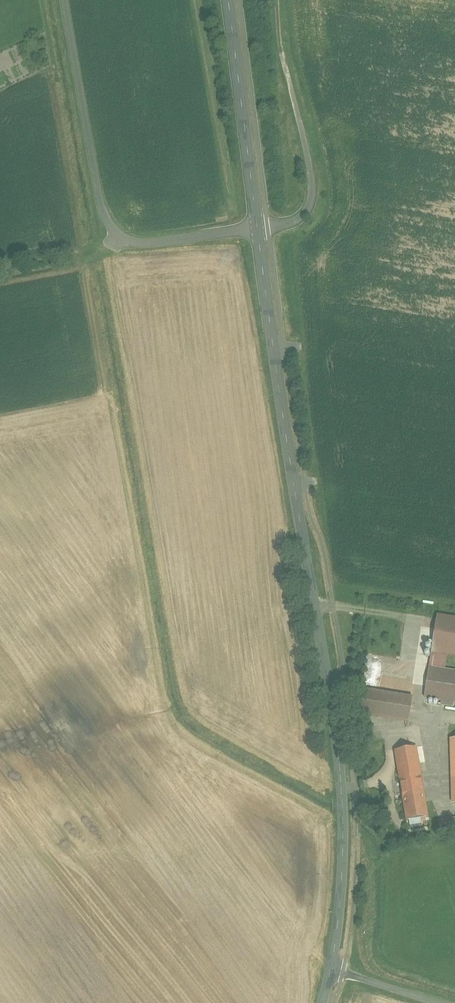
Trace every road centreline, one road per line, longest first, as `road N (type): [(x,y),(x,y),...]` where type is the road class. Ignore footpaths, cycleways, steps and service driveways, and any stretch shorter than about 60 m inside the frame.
road 1 (tertiary): [(227,0),(341,785),(331,968)]
road 2 (track): [(256,232),(293,226),(314,191),(277,0)]

